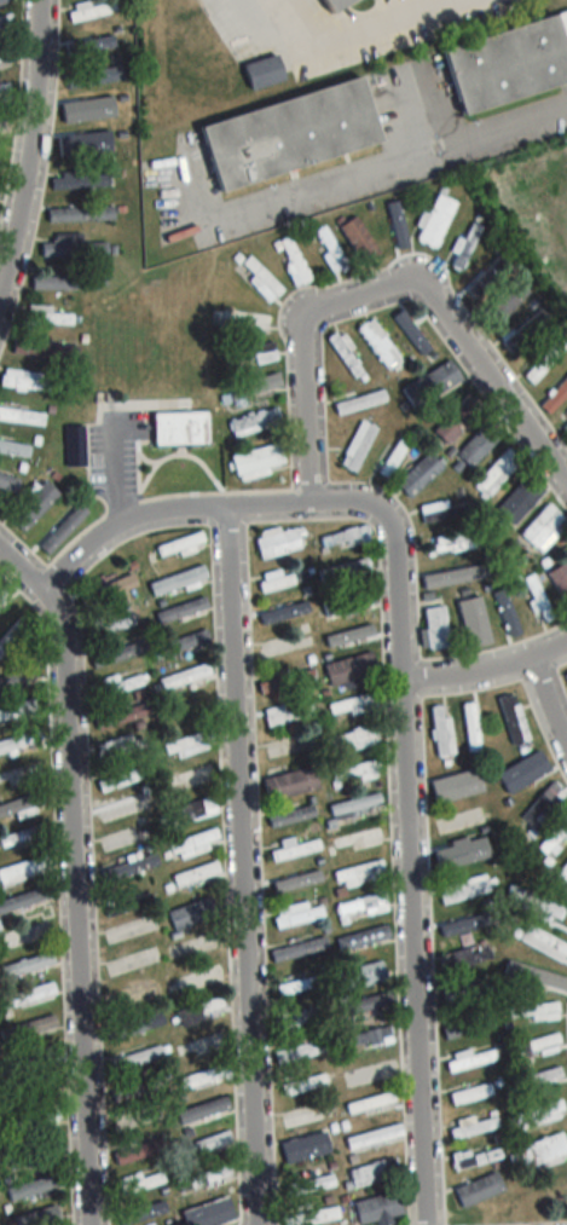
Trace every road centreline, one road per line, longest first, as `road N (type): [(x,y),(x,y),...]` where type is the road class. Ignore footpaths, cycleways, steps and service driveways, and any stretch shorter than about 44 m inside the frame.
road 1 (residential): [(254,1224),(227,510)]
road 2 (residential): [(424,1224),(400,683),(384,526)]
road 3 (residential): [(86,1224),(62,645),(44,594),(0,553)]
road 4 (residential): [(44,594),(88,548),(144,518),(306,509),(353,512),(384,526)]
road 5 (residential): [(0,296),(31,154),(38,0)]
road 6 (residential): [(566,489),(417,289)]
road 7 (residential): [(306,509),(307,329)]
road 8 (residential): [(400,683),(509,668),(566,643)]
road 9 (residential): [(307,329),(319,316),(417,289)]

